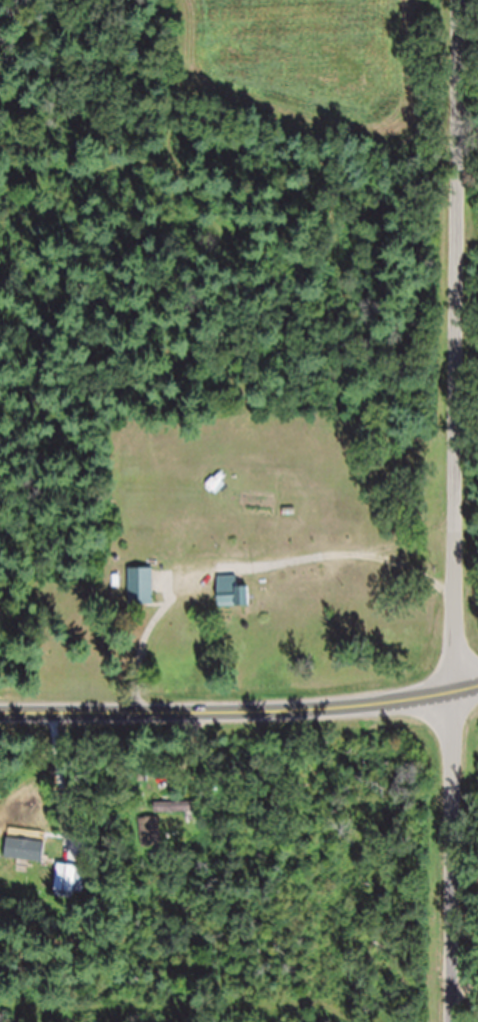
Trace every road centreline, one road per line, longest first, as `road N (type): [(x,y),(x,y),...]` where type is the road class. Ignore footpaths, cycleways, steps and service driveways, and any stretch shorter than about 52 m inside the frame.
road 1 (tertiary): [(455,1021),(456,0)]
road 2 (secondary): [(477,697),(318,722),(138,725),(0,715)]
road 3 (residential): [(237,556),(192,505),(199,448),(300,408),(373,423),(368,541)]
road 4 (residential): [(451,540),(334,541),(237,556),(150,644),(138,725)]

